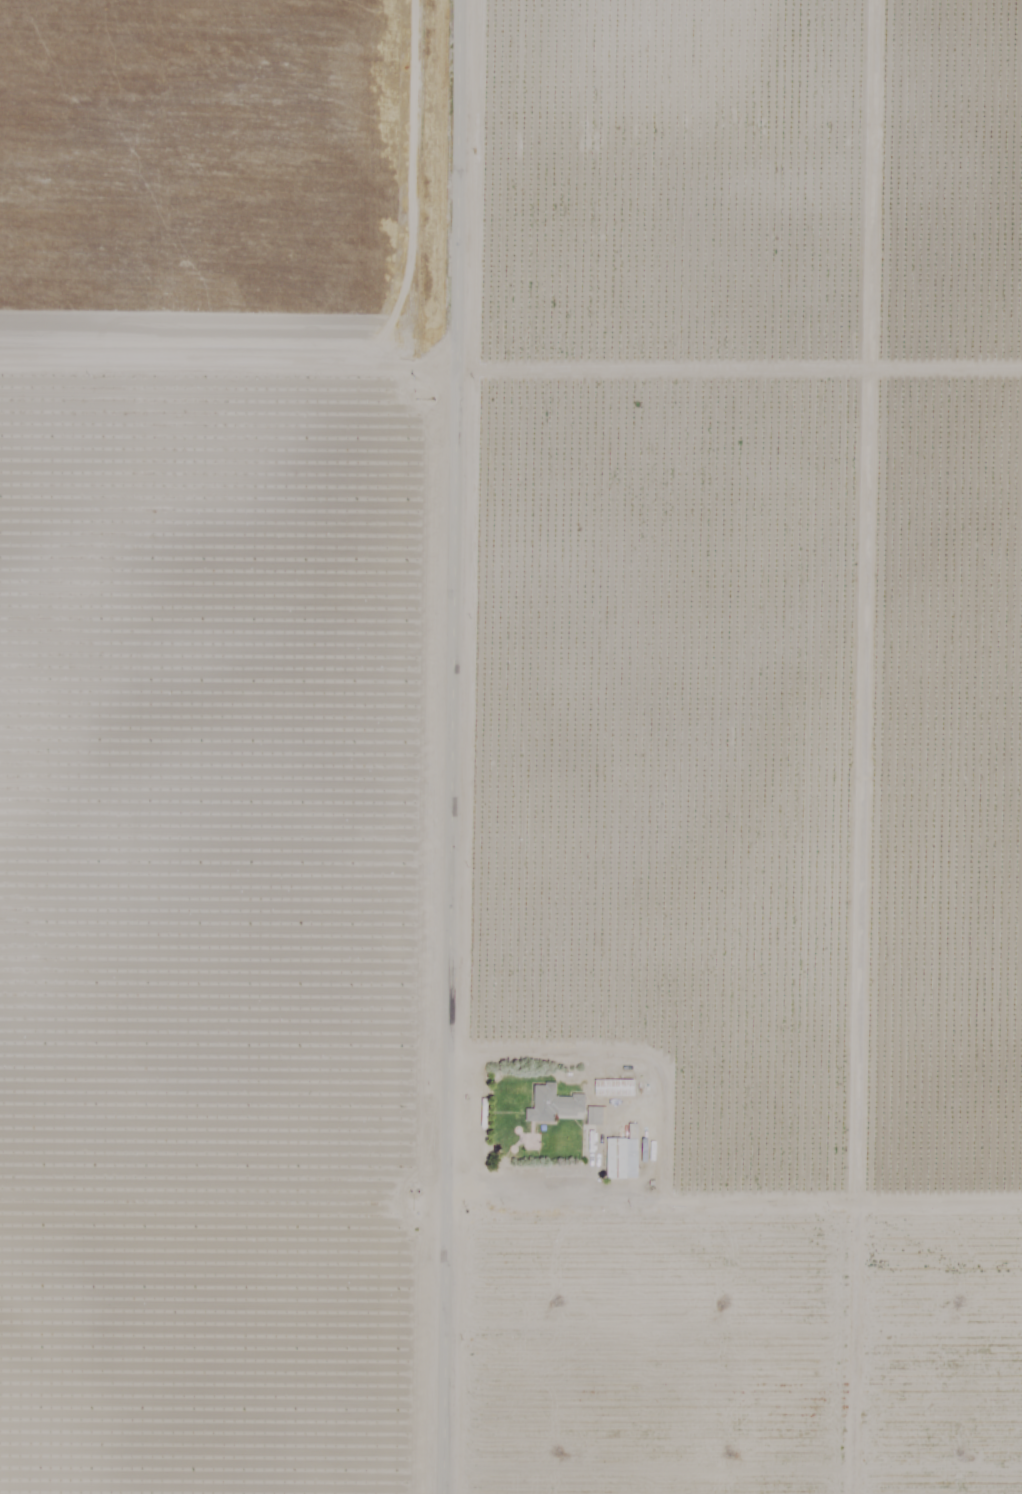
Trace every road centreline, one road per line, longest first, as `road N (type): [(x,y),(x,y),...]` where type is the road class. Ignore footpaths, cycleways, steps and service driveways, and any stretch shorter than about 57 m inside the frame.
road 1 (residential): [(440,1493),(463,0)]

